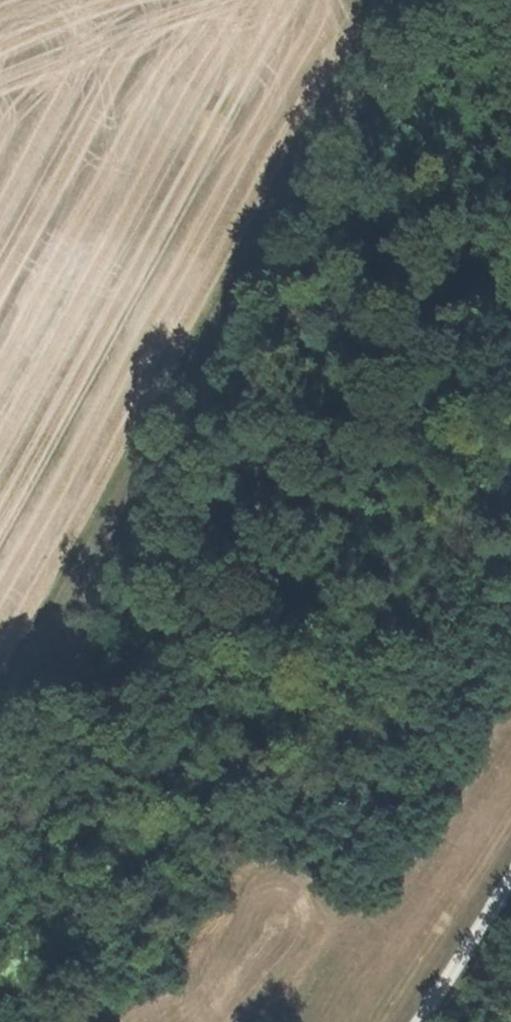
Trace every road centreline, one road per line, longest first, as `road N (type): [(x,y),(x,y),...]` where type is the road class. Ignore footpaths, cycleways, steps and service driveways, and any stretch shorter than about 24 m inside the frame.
road 1 (track): [(416,1021),(510,871)]

